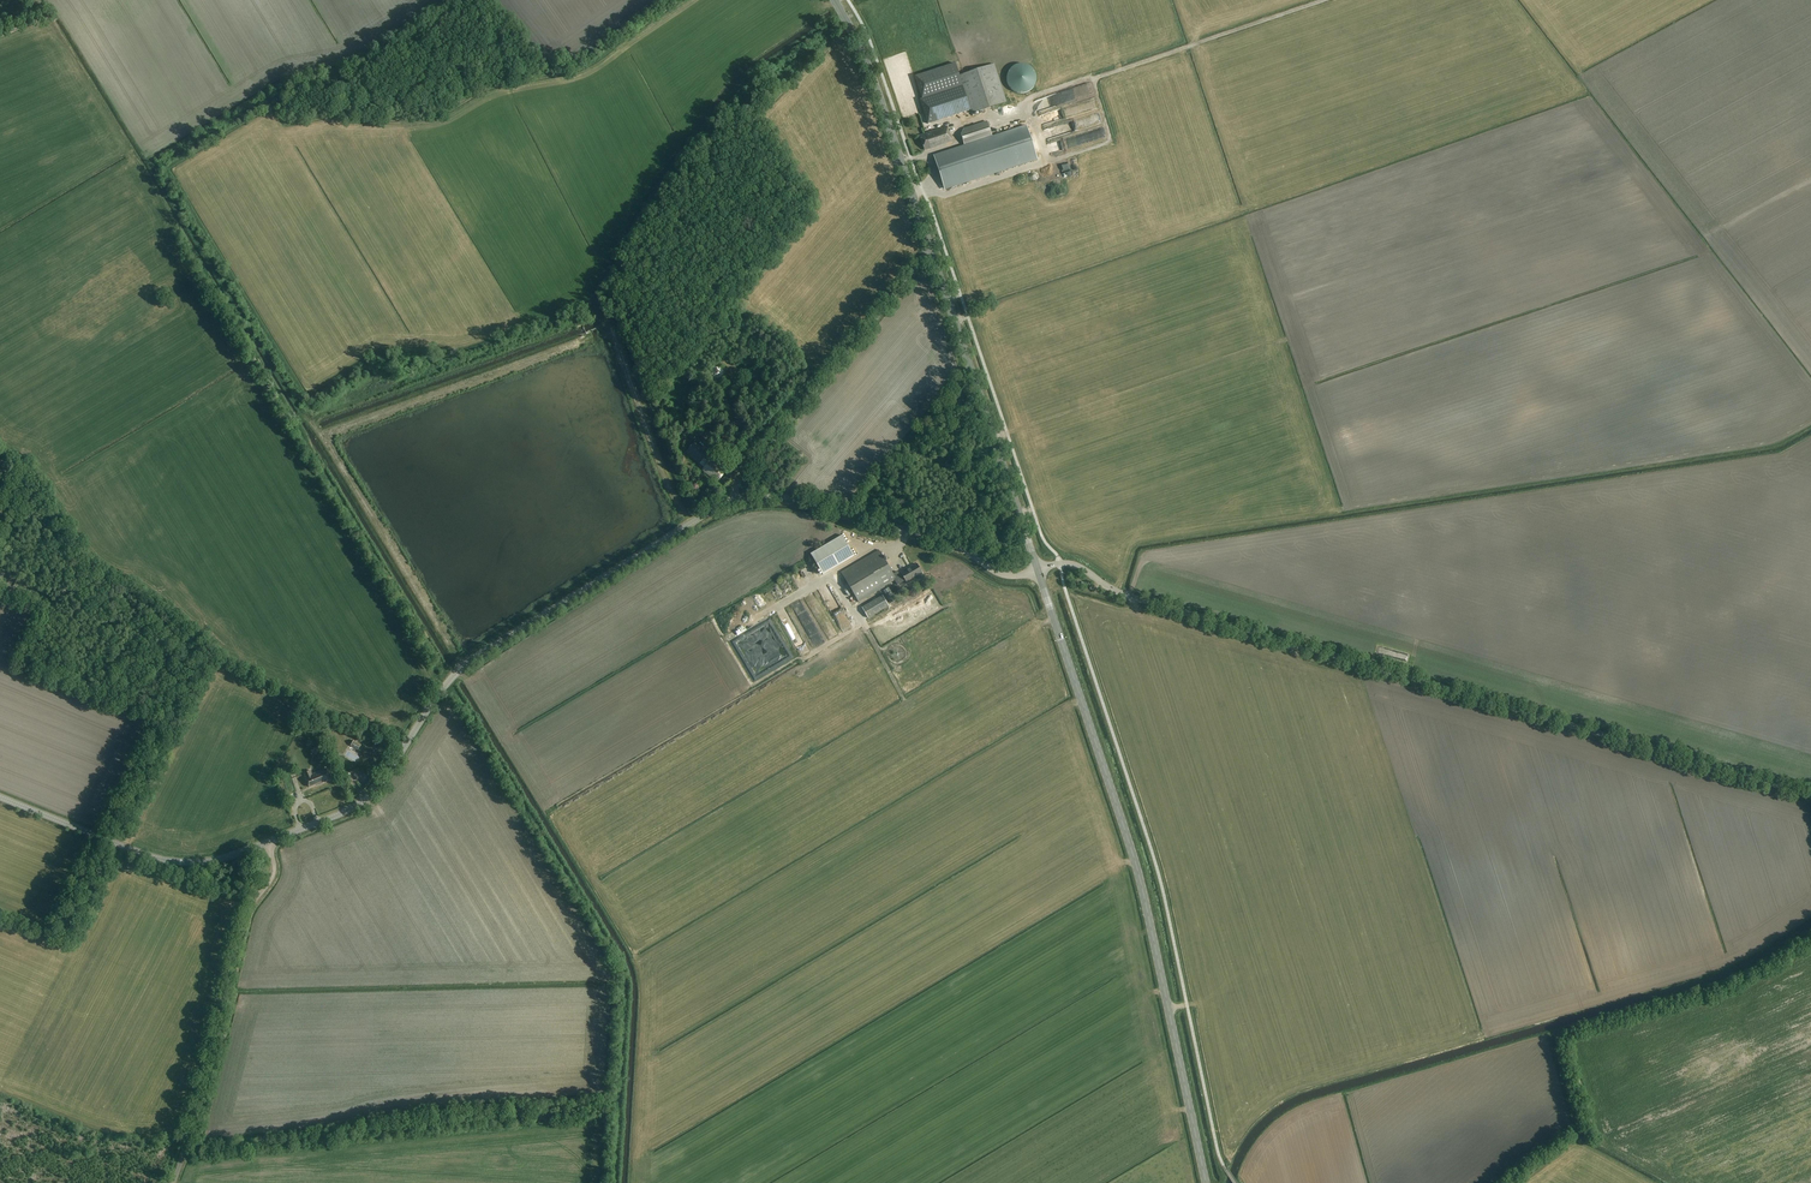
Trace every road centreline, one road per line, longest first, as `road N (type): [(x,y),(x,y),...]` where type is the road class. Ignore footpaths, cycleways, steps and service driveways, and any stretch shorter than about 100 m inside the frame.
road 1 (tertiary): [(1810,796),(1118,593),(1074,565),(1038,570)]
road 2 (primary): [(1206,1182),(1138,869),(1038,570)]
road 3 (tertiary): [(737,501),(475,657),(441,691),(370,796),(267,843)]
road 4 (track): [(607,322),(587,332),(586,343),(325,437),(464,666)]
road 5 (unclassified): [(173,1182),(244,919),(272,877),(267,843)]
road 6 (primary): [(1038,570),(931,250)]
road 7 (unclassified): [(737,501),(736,486),(931,250)]
road 8 (tertiary): [(1038,570),(1001,574),(935,539),(804,501),(737,501)]
road 9 (tertiary): [(267,843),(213,860),(157,859),(0,797)]
road 10 (primary): [(931,250),(874,80),(834,0)]
road 11 (track): [(690,523),(659,466),(607,322)]

